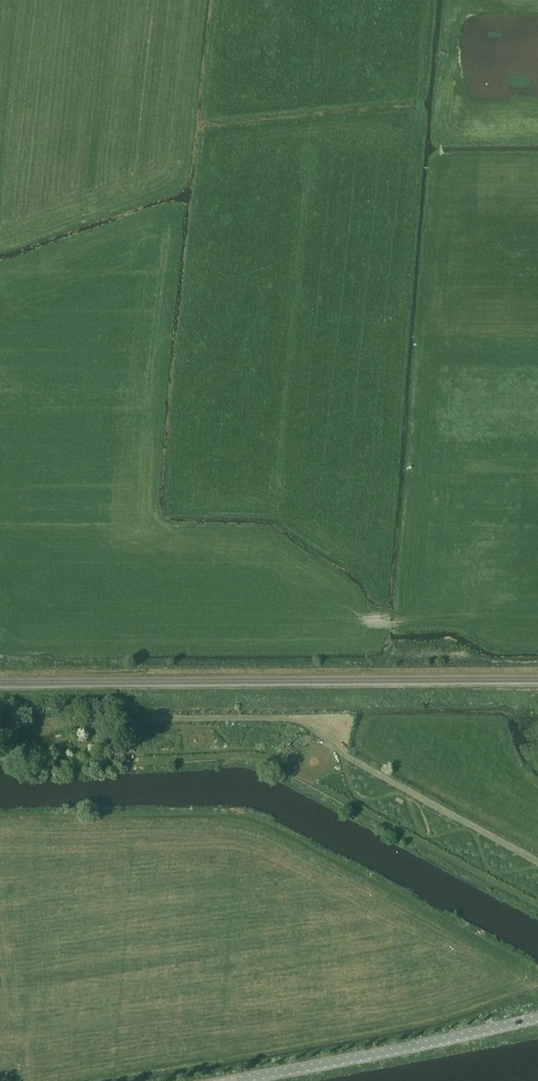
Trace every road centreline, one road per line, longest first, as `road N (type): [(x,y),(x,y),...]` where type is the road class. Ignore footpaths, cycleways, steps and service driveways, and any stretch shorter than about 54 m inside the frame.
road 1 (tertiary): [(225,1080),(537,1017)]

